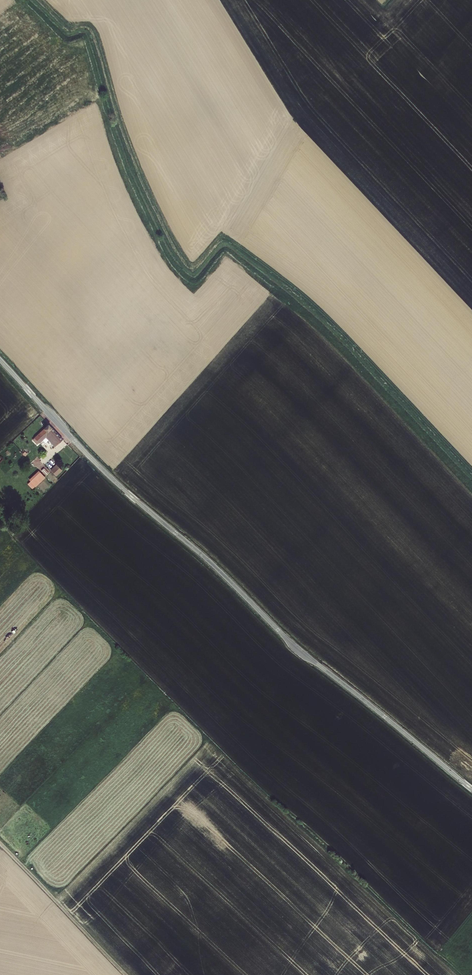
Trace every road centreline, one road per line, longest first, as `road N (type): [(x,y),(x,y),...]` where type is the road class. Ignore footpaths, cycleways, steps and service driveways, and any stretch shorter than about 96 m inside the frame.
road 1 (unclassified): [(0,360),(106,473),(292,642),(471,789)]
road 2 (track): [(0,844),(128,974)]

